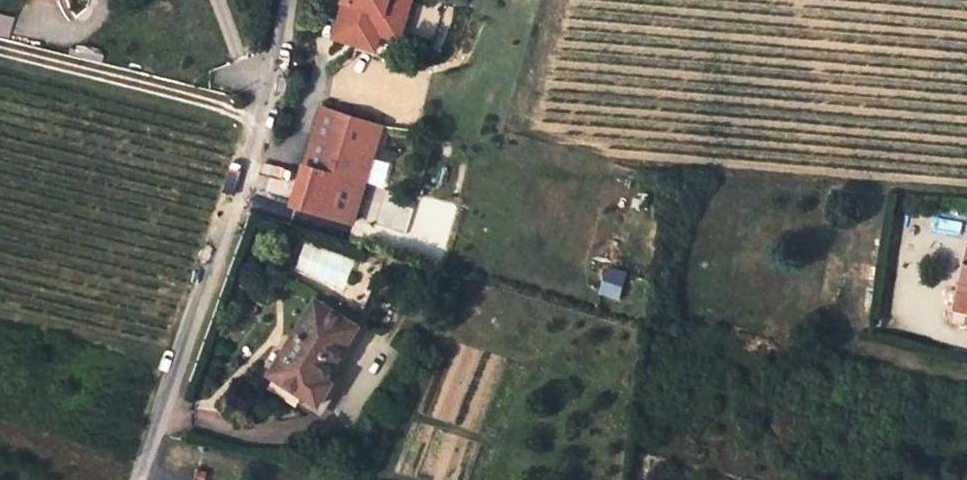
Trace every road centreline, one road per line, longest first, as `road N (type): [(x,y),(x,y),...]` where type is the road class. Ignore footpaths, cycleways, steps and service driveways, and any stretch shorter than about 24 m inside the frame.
road 1 (unclassified): [(137,479),(264,119),(288,0)]

